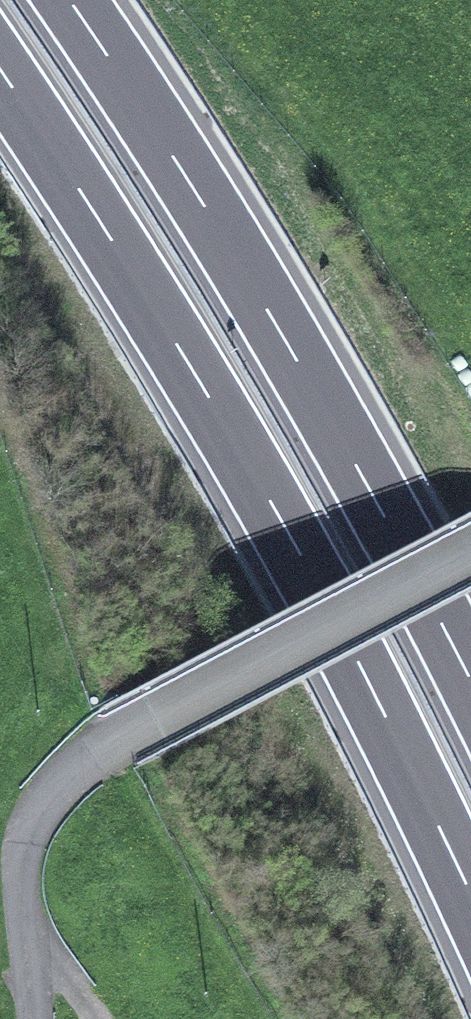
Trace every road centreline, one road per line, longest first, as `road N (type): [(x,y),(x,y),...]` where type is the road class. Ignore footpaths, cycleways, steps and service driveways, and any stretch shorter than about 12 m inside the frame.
road 1 (motorway): [(0,62),(263,489),(396,733),(470,895)]
road 2 (motorway): [(470,677),(208,212),(70,0)]

